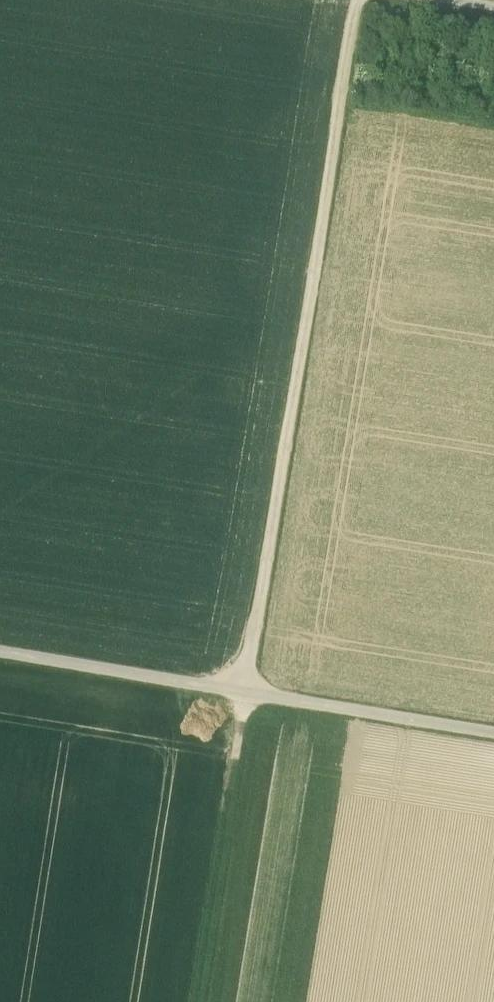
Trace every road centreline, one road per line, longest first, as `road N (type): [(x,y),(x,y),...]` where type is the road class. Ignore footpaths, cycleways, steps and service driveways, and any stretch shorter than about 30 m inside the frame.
road 1 (track): [(251,697),(362,0)]
road 2 (track): [(493,736),(0,657)]
road 3 (track): [(251,697),(202,1001)]

